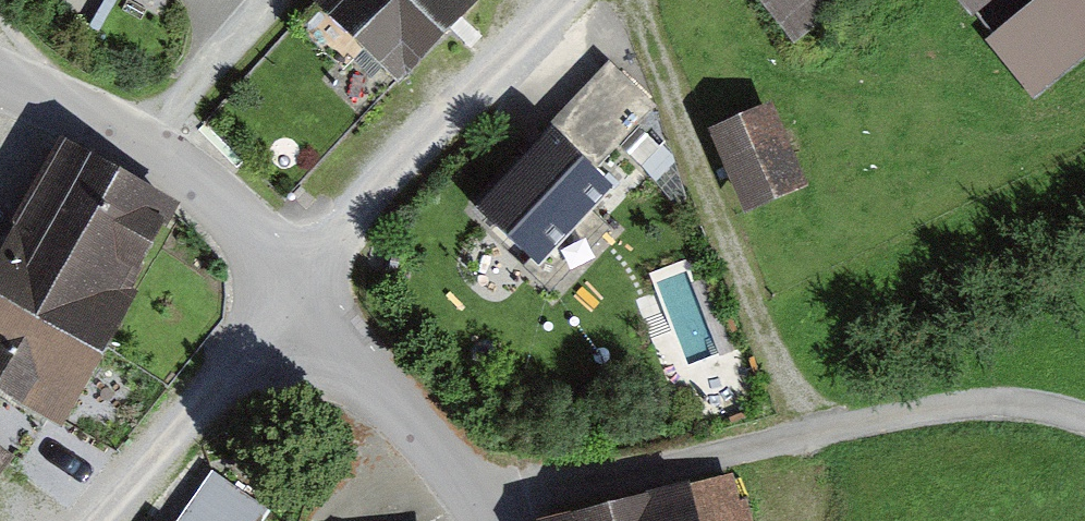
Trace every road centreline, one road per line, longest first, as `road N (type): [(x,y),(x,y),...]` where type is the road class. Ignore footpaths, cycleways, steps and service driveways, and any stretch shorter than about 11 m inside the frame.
road 1 (track): [(1084,420),(1035,404),(986,402),(483,501)]
road 2 (track): [(845,426),(796,386),(773,345),(637,0)]
road 3 (track): [(570,0),(289,285)]
road 4 (track): [(0,77),(147,136),(289,285)]
road 5 (unclassified): [(492,520),(411,417),(289,285)]
road 6 (track): [(289,285),(86,520)]

